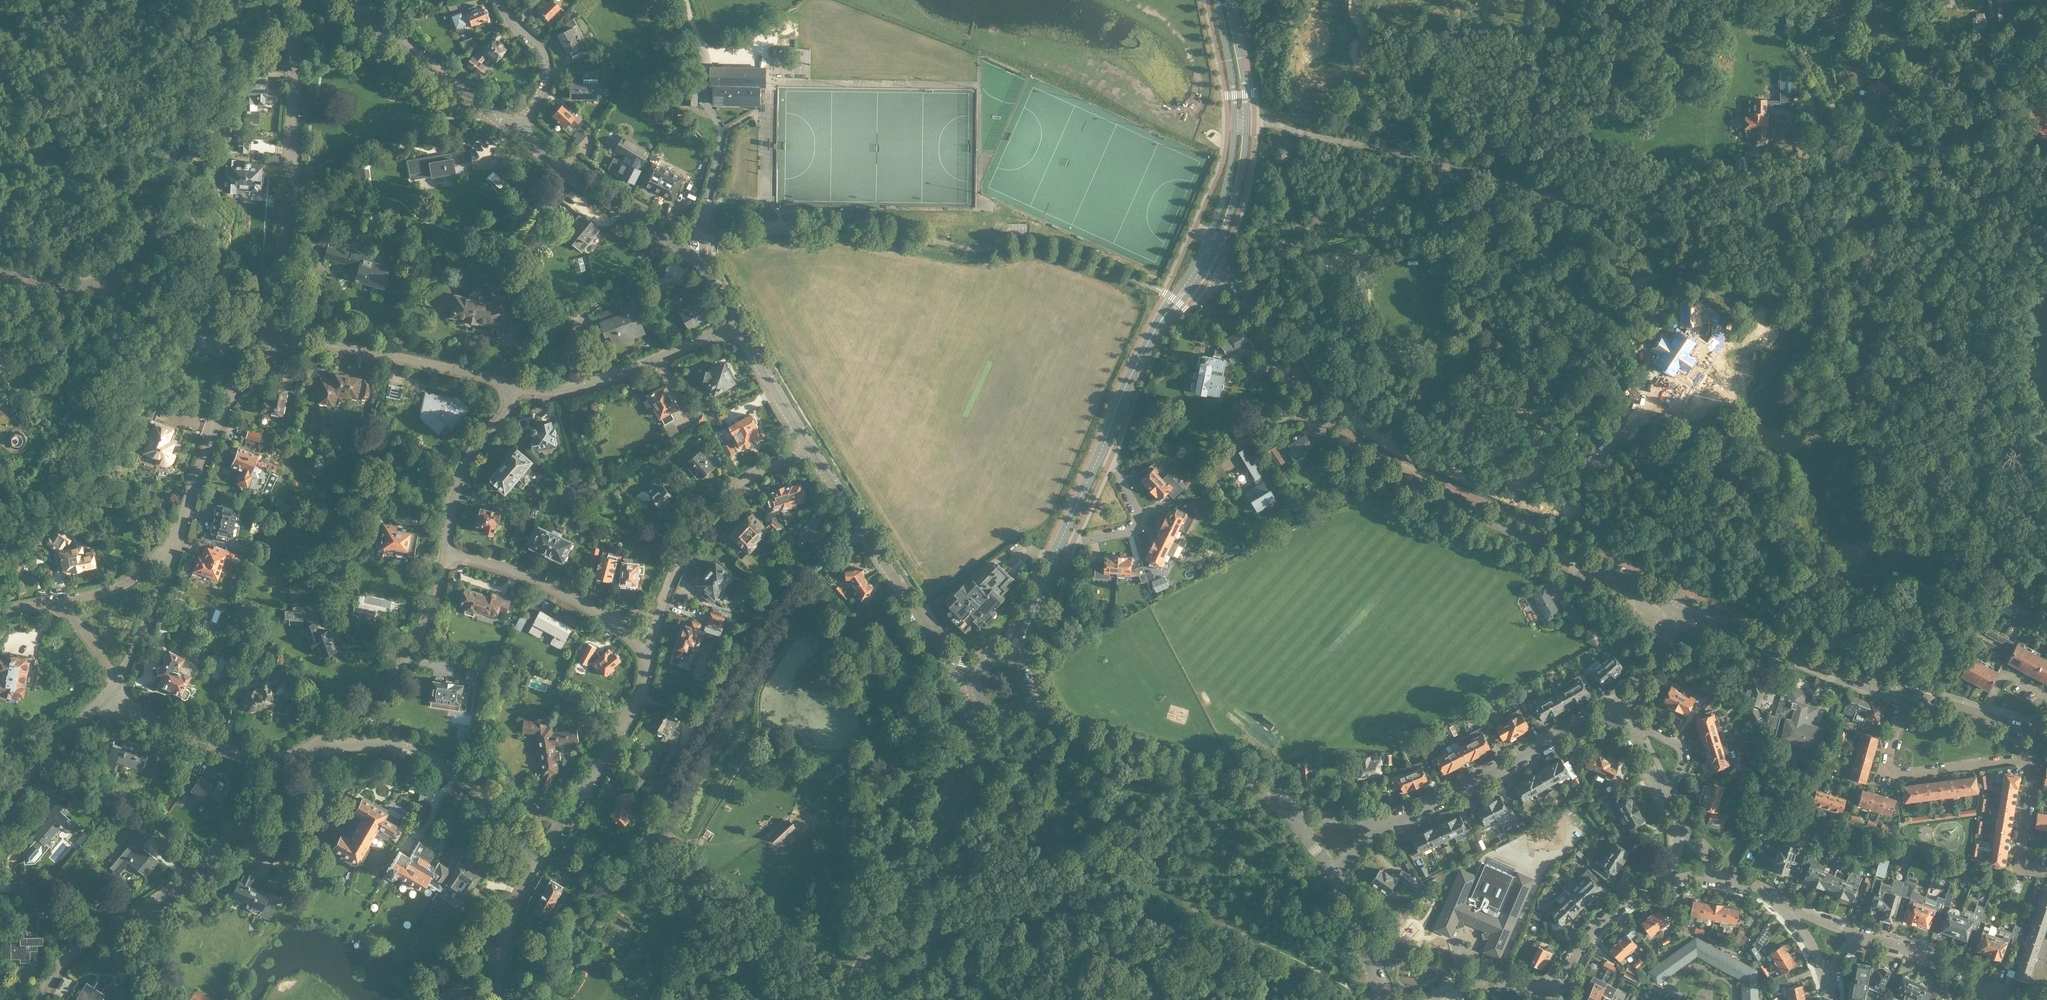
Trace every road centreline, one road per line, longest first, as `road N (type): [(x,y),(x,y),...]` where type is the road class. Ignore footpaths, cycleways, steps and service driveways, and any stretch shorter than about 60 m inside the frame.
road 1 (track): [(2046,163),(1778,167),(1592,205),(1403,151),(1254,121)]
road 2 (residential): [(1682,604),(1334,443),(1208,264)]
road 3 (residential): [(0,274),(63,289),(98,285),(122,269),(142,243),(178,140),(223,62),(235,0)]
road 4 (residential): [(42,999),(82,950),(188,875),(292,767)]
road 5 (residential): [(266,335),(290,174),(292,0)]
road 6 (tertiary): [(983,702),(858,999)]
road 7 (tertiary): [(870,999),(997,711)]
road 8 (residential): [(1299,820),(1218,772),(1077,736),(1027,698)]
road 9 (residential): [(981,671),(946,658),(811,448)]
road 10 (residential): [(525,392),(356,346),(266,335)]
road 11 (residential): [(1388,826),(1619,709)]
road 12 (residential): [(536,866),(483,788),(446,763),(329,744)]
road 13 (residential): [(2038,738),(2026,759),(1895,777),(1886,760),(1908,695)]
road 14 (residential): [(1908,695),(1682,604)]
road 15 (residential): [(536,866),(636,704),(649,653)]
road 16 (residential): [(172,550),(224,406),(266,335)]
road 17 (residential): [(329,744),(423,631),(447,554)]
road 18 (residential): [(661,606),(695,532),(730,491),(811,448)]
road 19 (residential): [(525,392),(576,386),(736,328)]
road 20 (residential): [(518,132),(345,0)]
road 21 (residential): [(292,767),(232,752),(138,713),(116,690)]
road 22 (residential): [(677,242),(518,132)]
road 23 (residential): [(447,554),(457,487),(474,447),(525,392)]
road 24 (residential): [(615,620),(535,579),(447,554)]
road 25 (residential): [(1055,557),(1139,523),(1105,442)]
road 26 (residential): [(0,814),(116,690)]
road 27 (residential): [(2046,873),(2019,868),(2038,738)]
road 28 (residential): [(518,132),(543,87),(545,63),(499,0)]
road 29 (residential): [(116,690),(172,550)]
road 30 (residential): [(1998,999),(1954,966),(1864,938)]
road 31 (tertiary): [(1208,264),(1234,200),(1246,121)]
road 32 (residential): [(1557,982),(1612,914),(1660,882)]
road 33 (tertiary): [(1235,119),(1225,194),(1199,257)]
road 34 (residential): [(811,448),(736,328)]
road 35 (tertiary): [(1105,442),(1165,315)]
road 36 (residential): [(503,999),(507,935),(536,866)]
road 37 (residential): [(1386,999),(1335,878)]
road 38 (tertiary): [(1055,557),(1105,442)]
road 39 (residential): [(1619,709),(1682,604)]
road 40 (residential): [(64,605),(123,584),(172,550)]
road 41 (tertiary): [(1246,121),(1230,0)]
road 42 (residential): [(1666,807),(1681,748),(1626,724)]
road 43 (tertiary): [(1217,0),(1235,119)]

